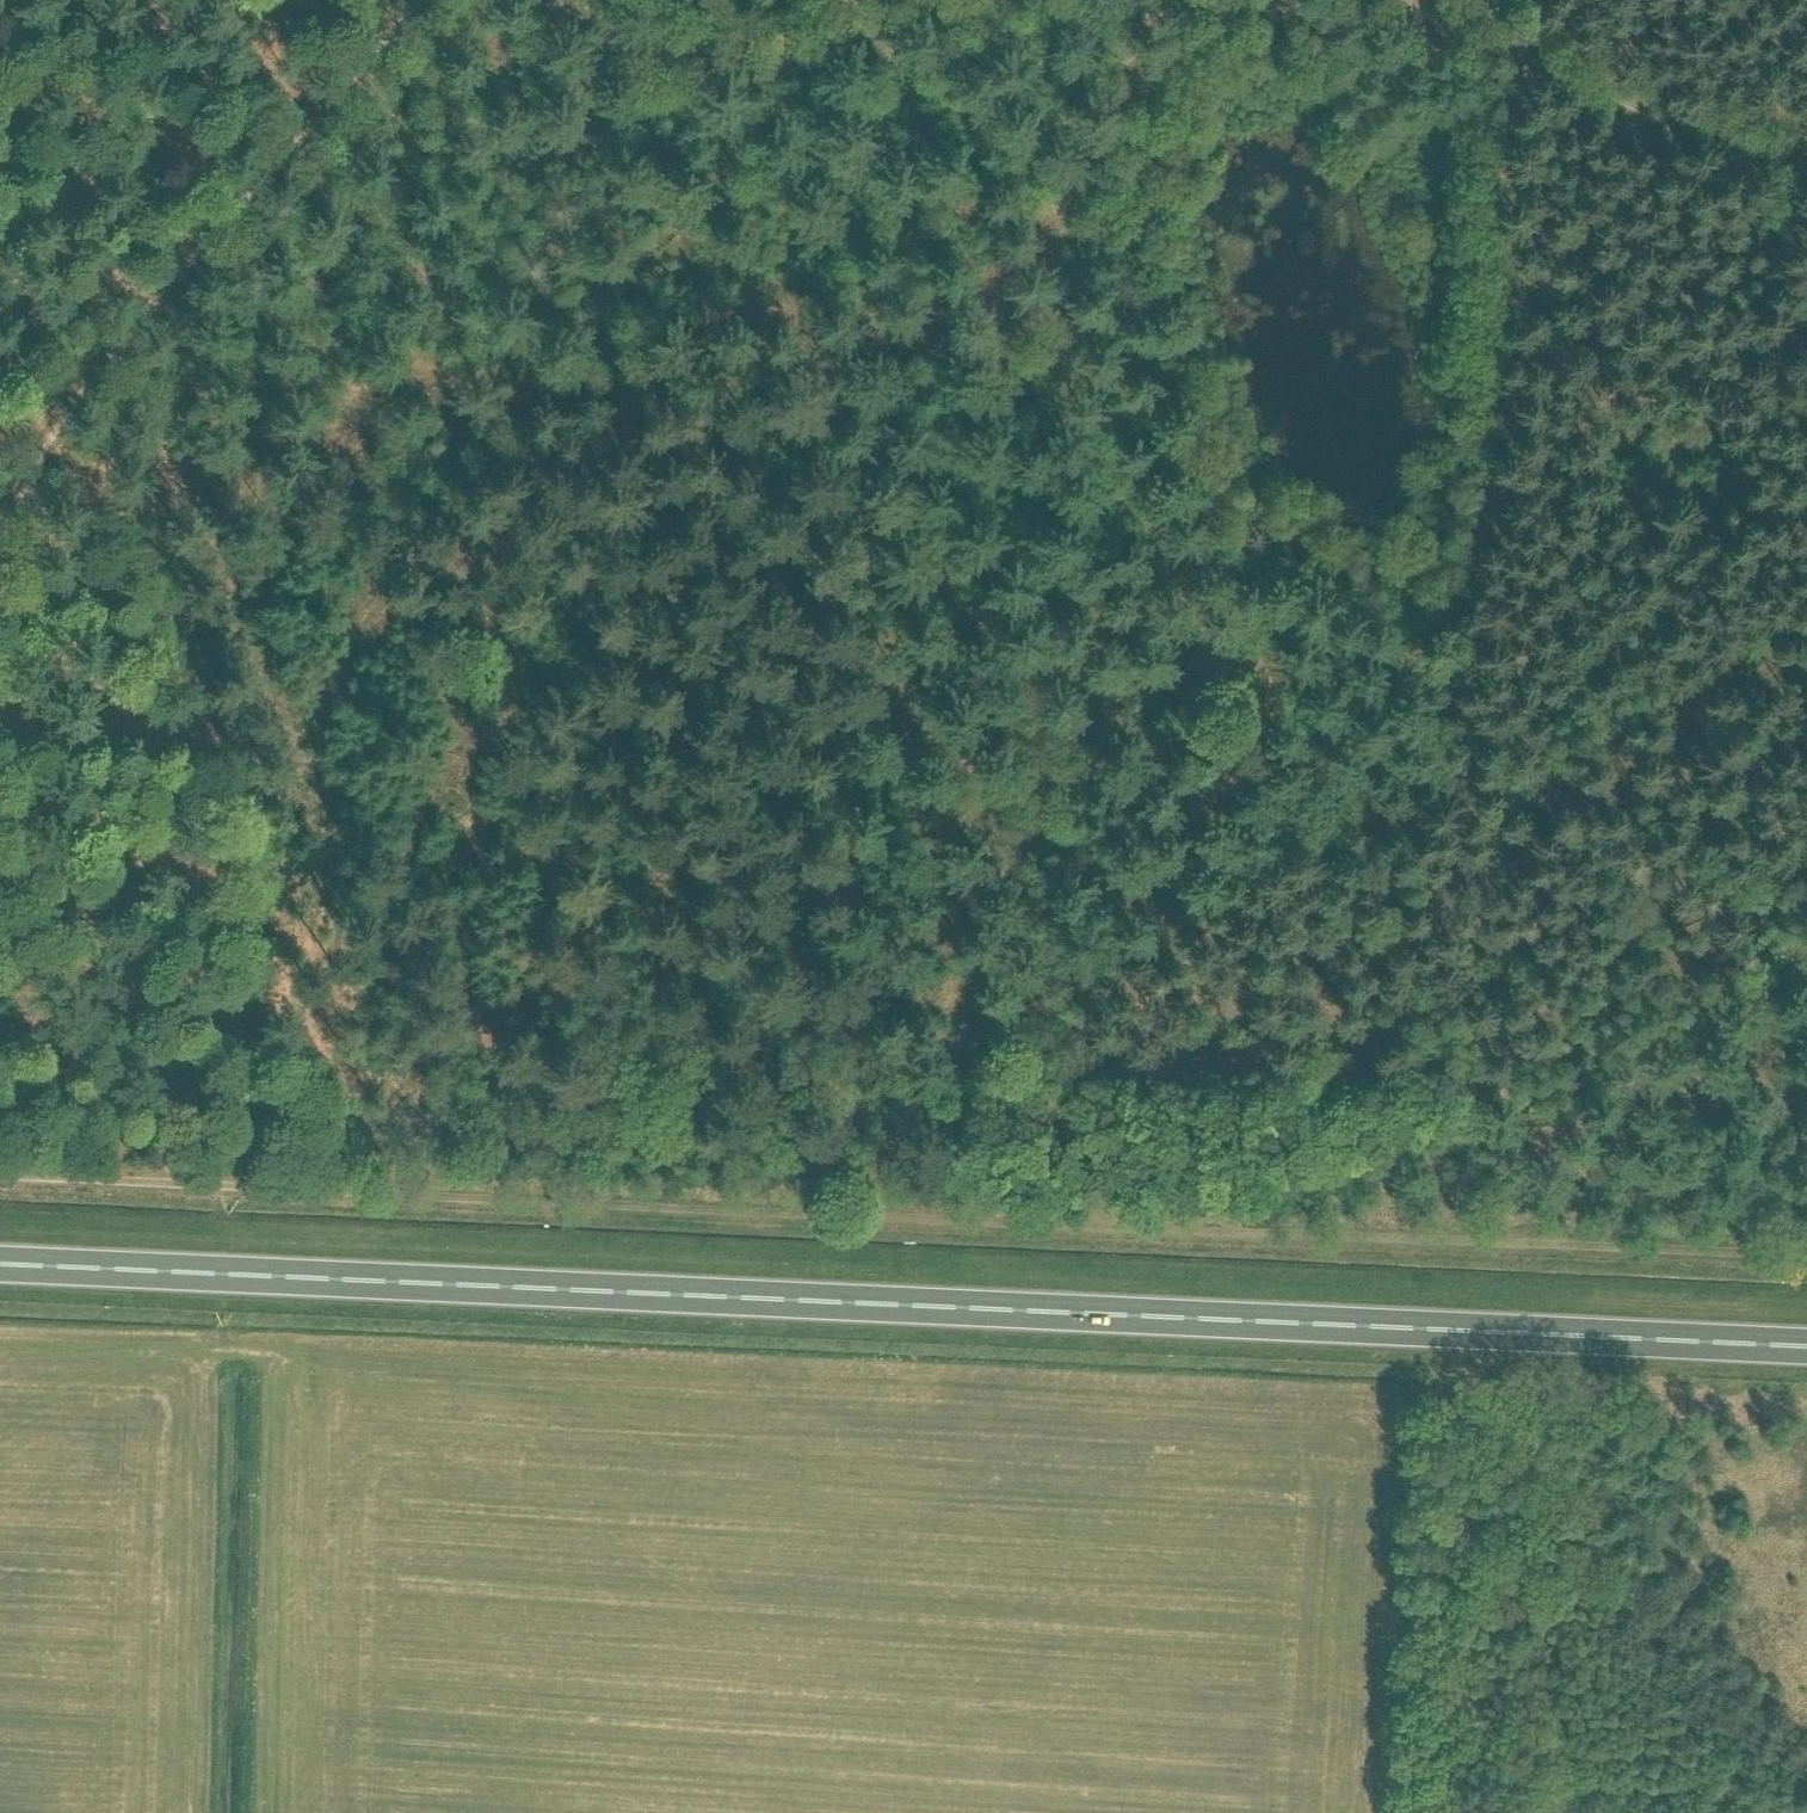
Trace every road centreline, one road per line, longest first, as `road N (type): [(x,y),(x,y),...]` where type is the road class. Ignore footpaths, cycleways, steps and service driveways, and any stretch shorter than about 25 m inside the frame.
road 1 (track): [(1806,1252),(0,1168)]
road 2 (trunk): [(1806,1346),(0,1262)]
road 3 (track): [(412,0),(111,370),(30,475),(0,533)]
road 4 (track): [(1391,0),(1706,138),(1806,172)]
road 5 (track): [(583,0),(760,60),(810,59),(974,0)]

